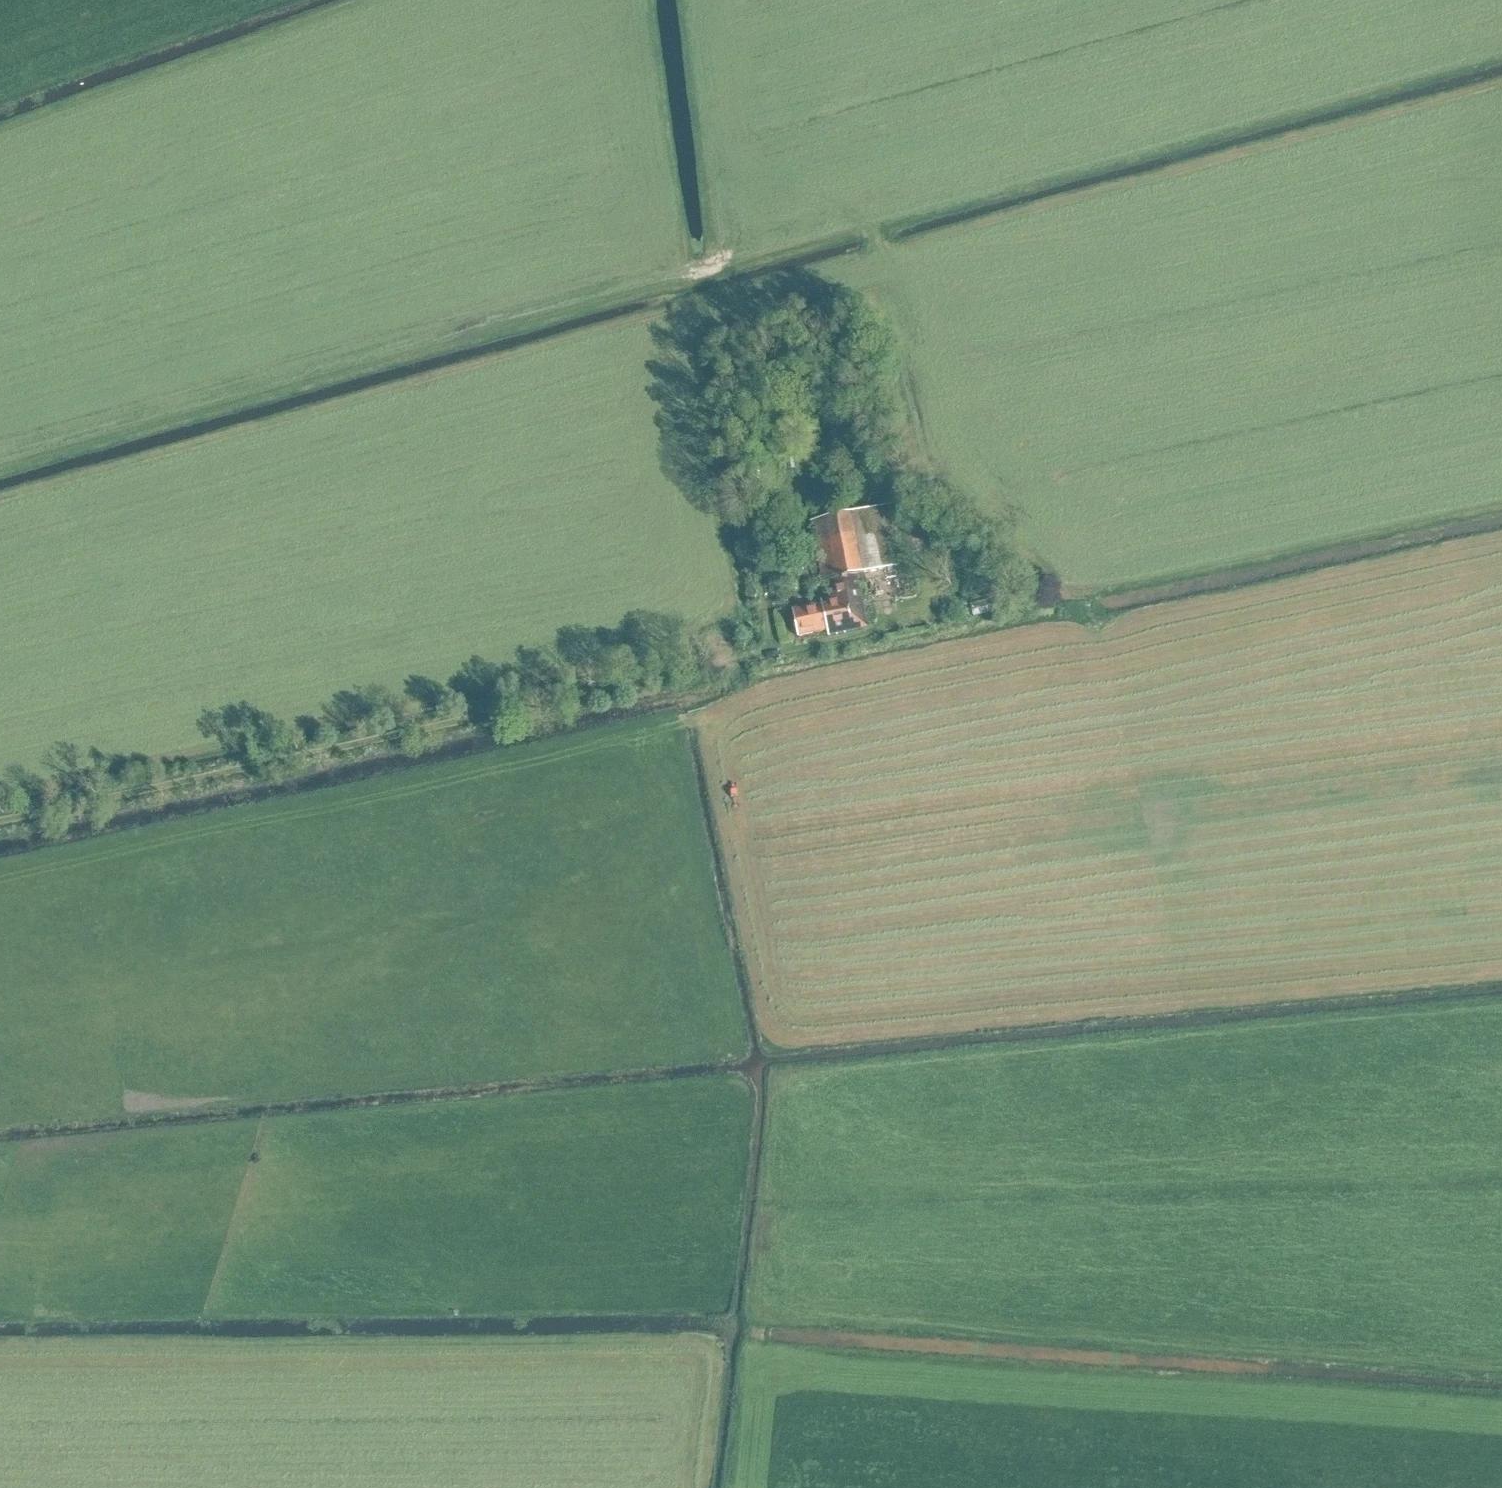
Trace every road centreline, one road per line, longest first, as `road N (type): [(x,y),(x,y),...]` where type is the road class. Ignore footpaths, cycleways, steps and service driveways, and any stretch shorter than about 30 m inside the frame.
road 1 (track): [(0,830),(795,647)]

